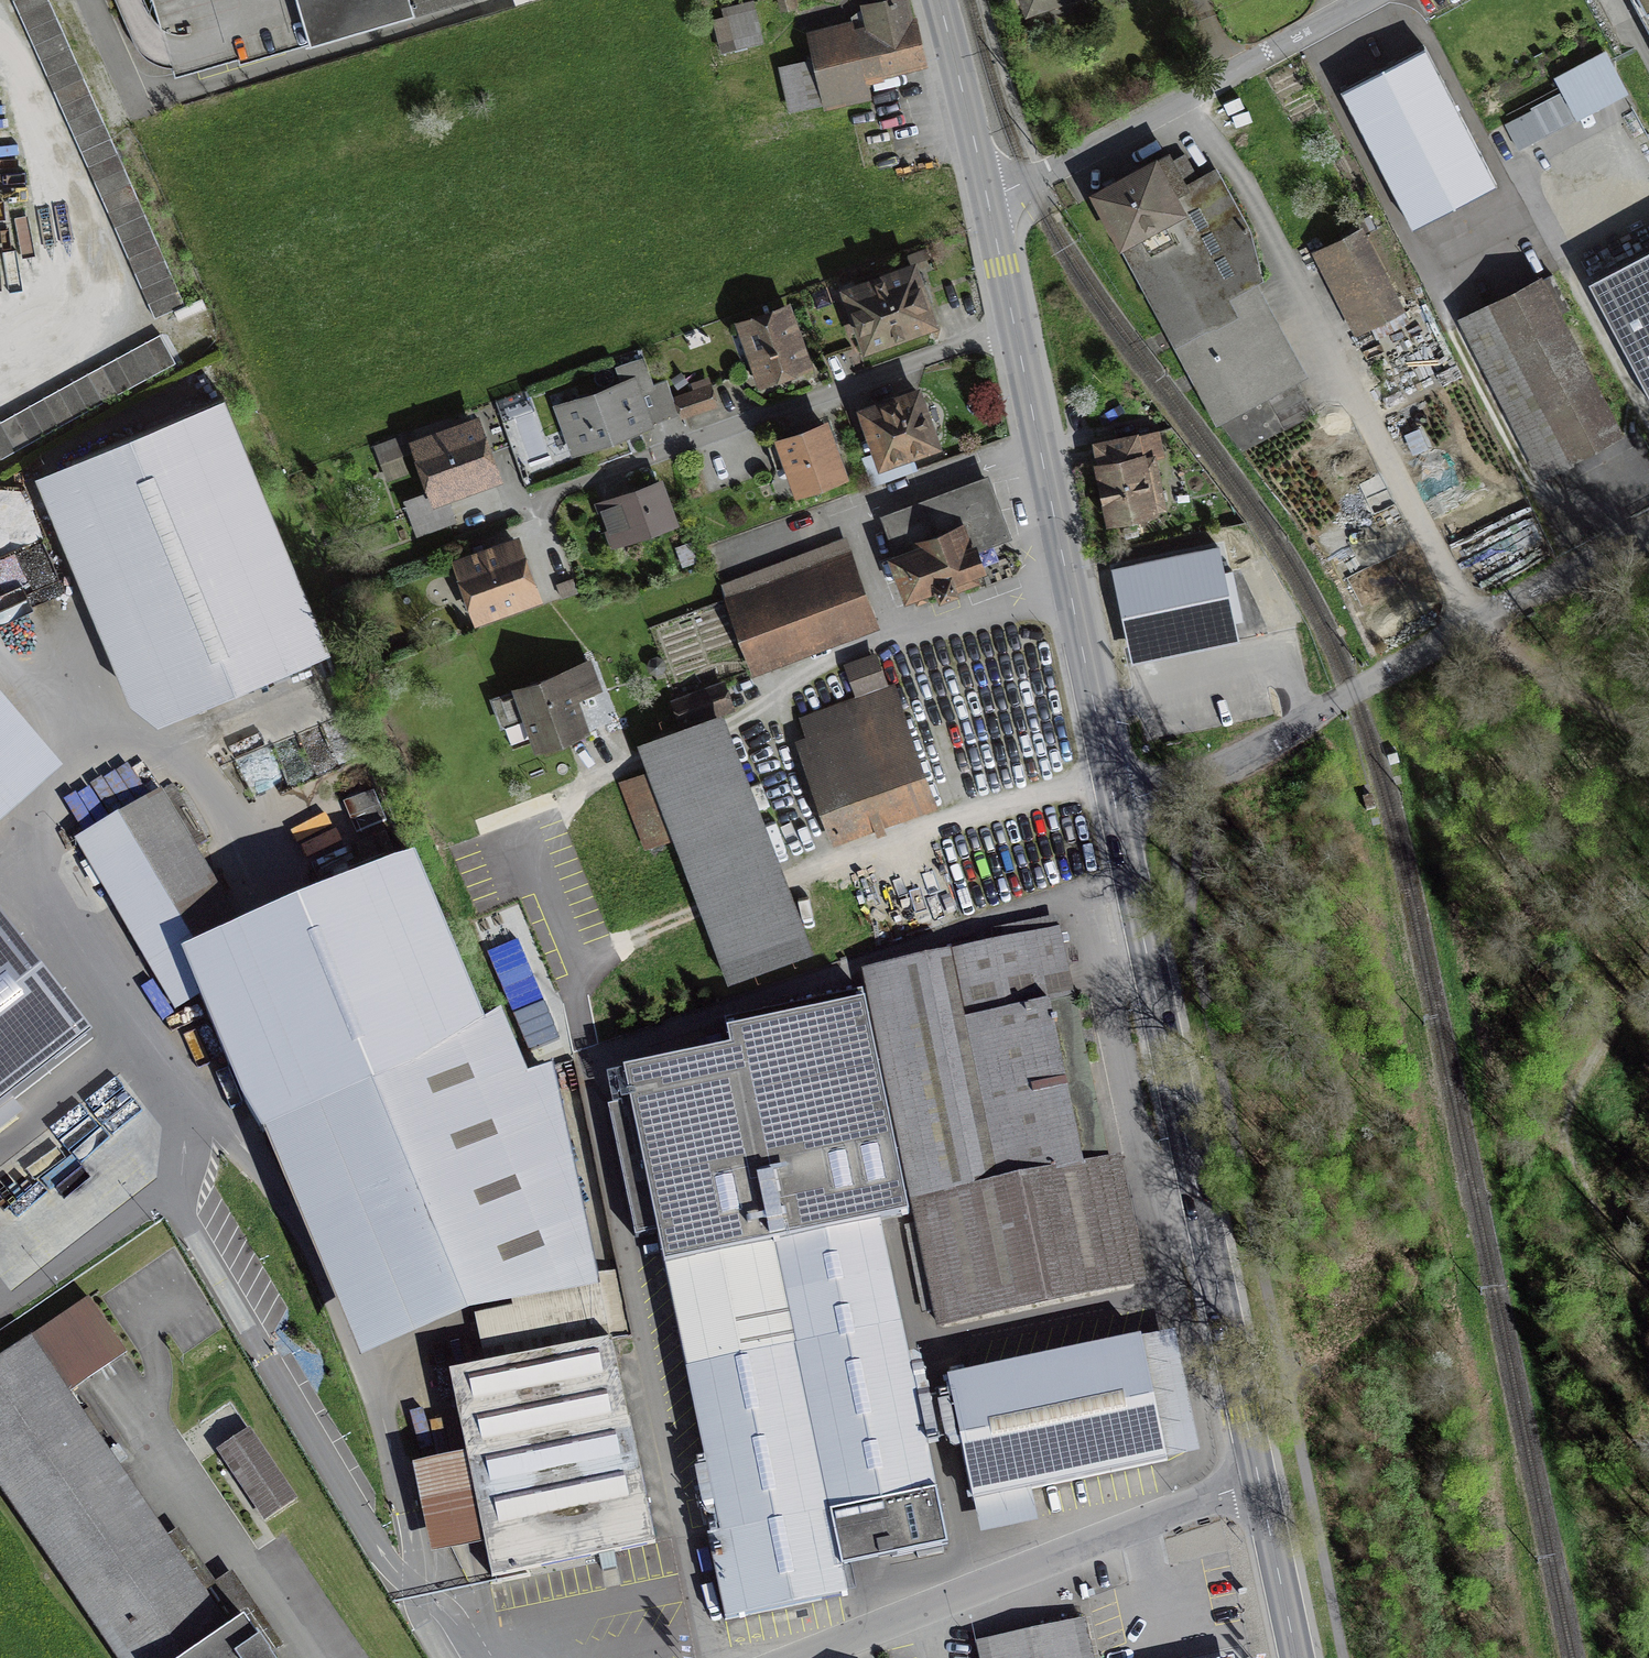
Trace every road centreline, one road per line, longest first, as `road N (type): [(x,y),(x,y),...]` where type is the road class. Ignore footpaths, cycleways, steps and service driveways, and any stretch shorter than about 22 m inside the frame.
road 1 (secondary): [(1113,810),(1257,1471)]
road 2 (residential): [(1113,810),(1196,779),(1648,537)]
road 3 (residential): [(1012,334),(527,511)]
road 4 (residential): [(1257,1471),(801,1657)]
road 5 (secondary): [(1012,334),(1113,810)]
road 6 (residential): [(985,199),(1359,0)]
road 7 (track): [(1537,1192),(1648,969)]
road 8 (secondary): [(936,0),(985,199)]
road 9 (track): [(1480,624),(1648,741)]
road 10 (secondary): [(1257,1471),(1292,1657)]
road 11 (secondary): [(985,199),(1012,334)]

